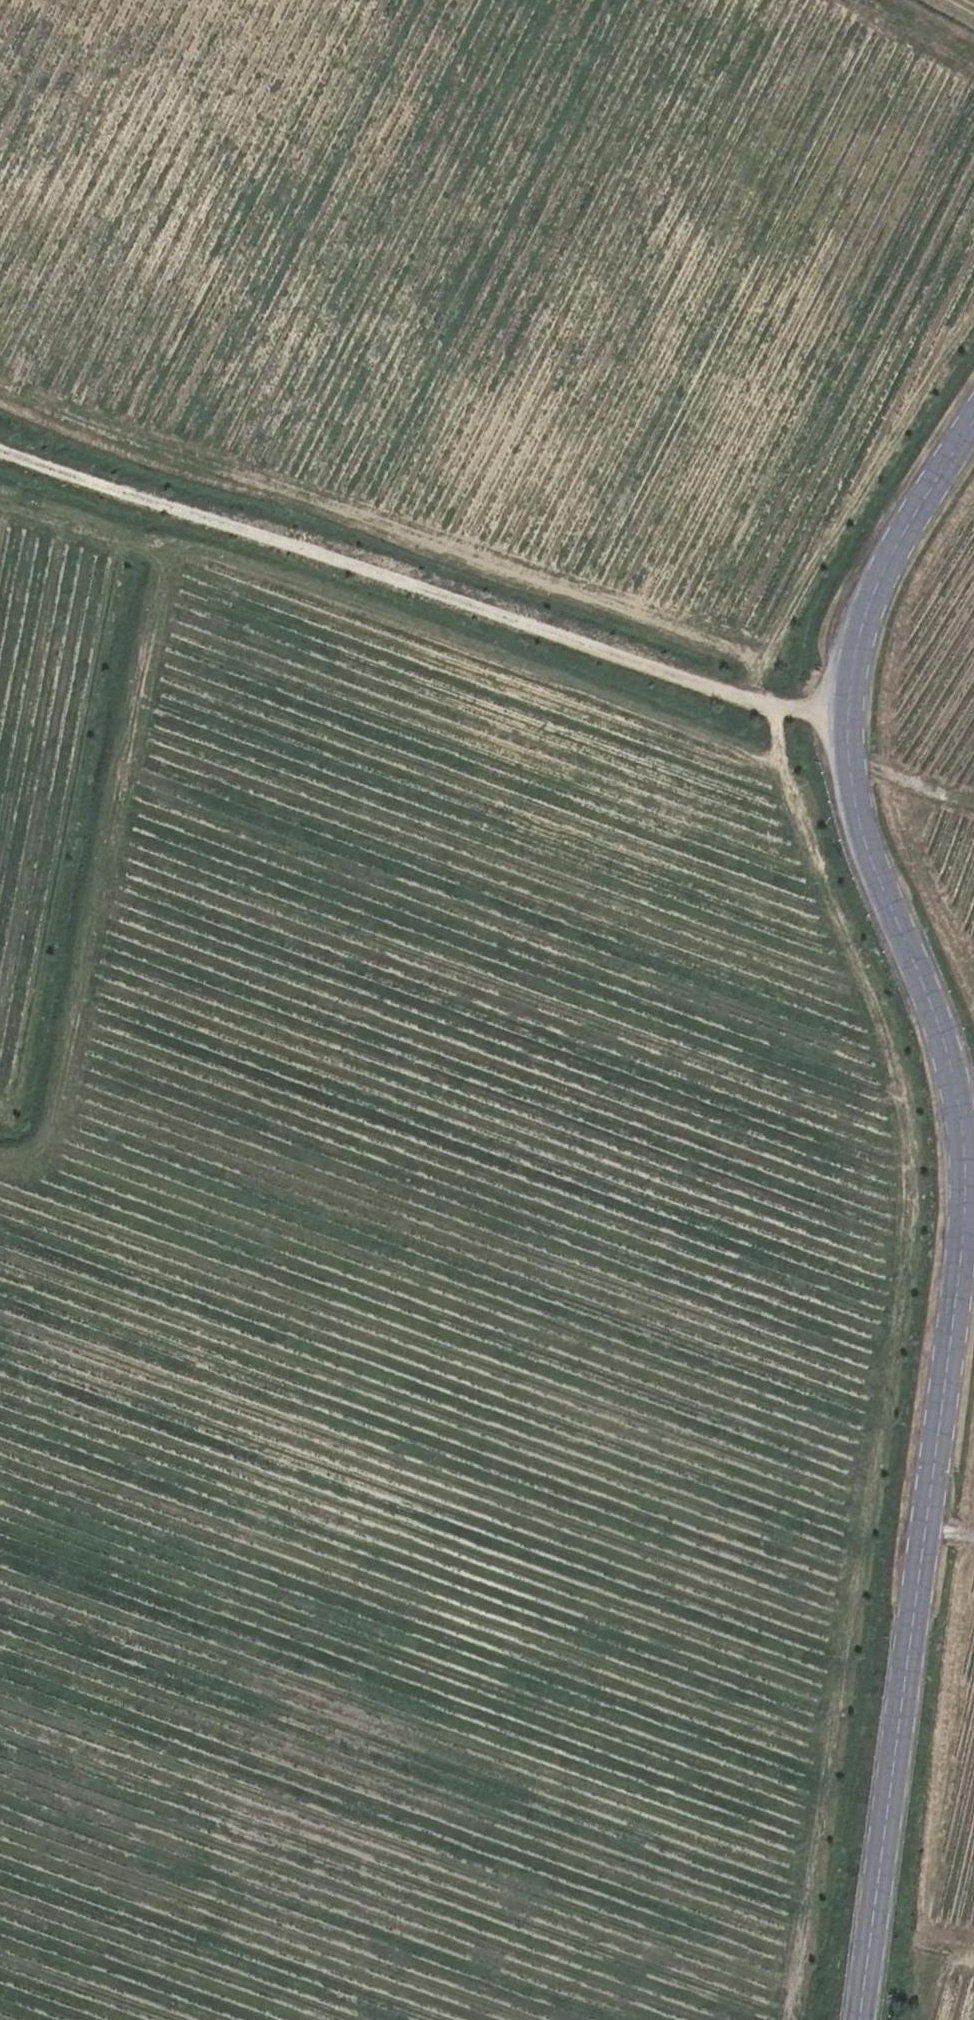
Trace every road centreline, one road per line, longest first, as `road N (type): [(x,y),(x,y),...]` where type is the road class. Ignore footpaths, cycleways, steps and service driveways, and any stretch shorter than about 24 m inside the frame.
road 1 (secondary): [(973,422),(884,567),(855,658),(848,723),(868,840),(934,1000),(961,1102),(966,1217),(861,2019)]
road 2 (track): [(0,443),(848,723)]

